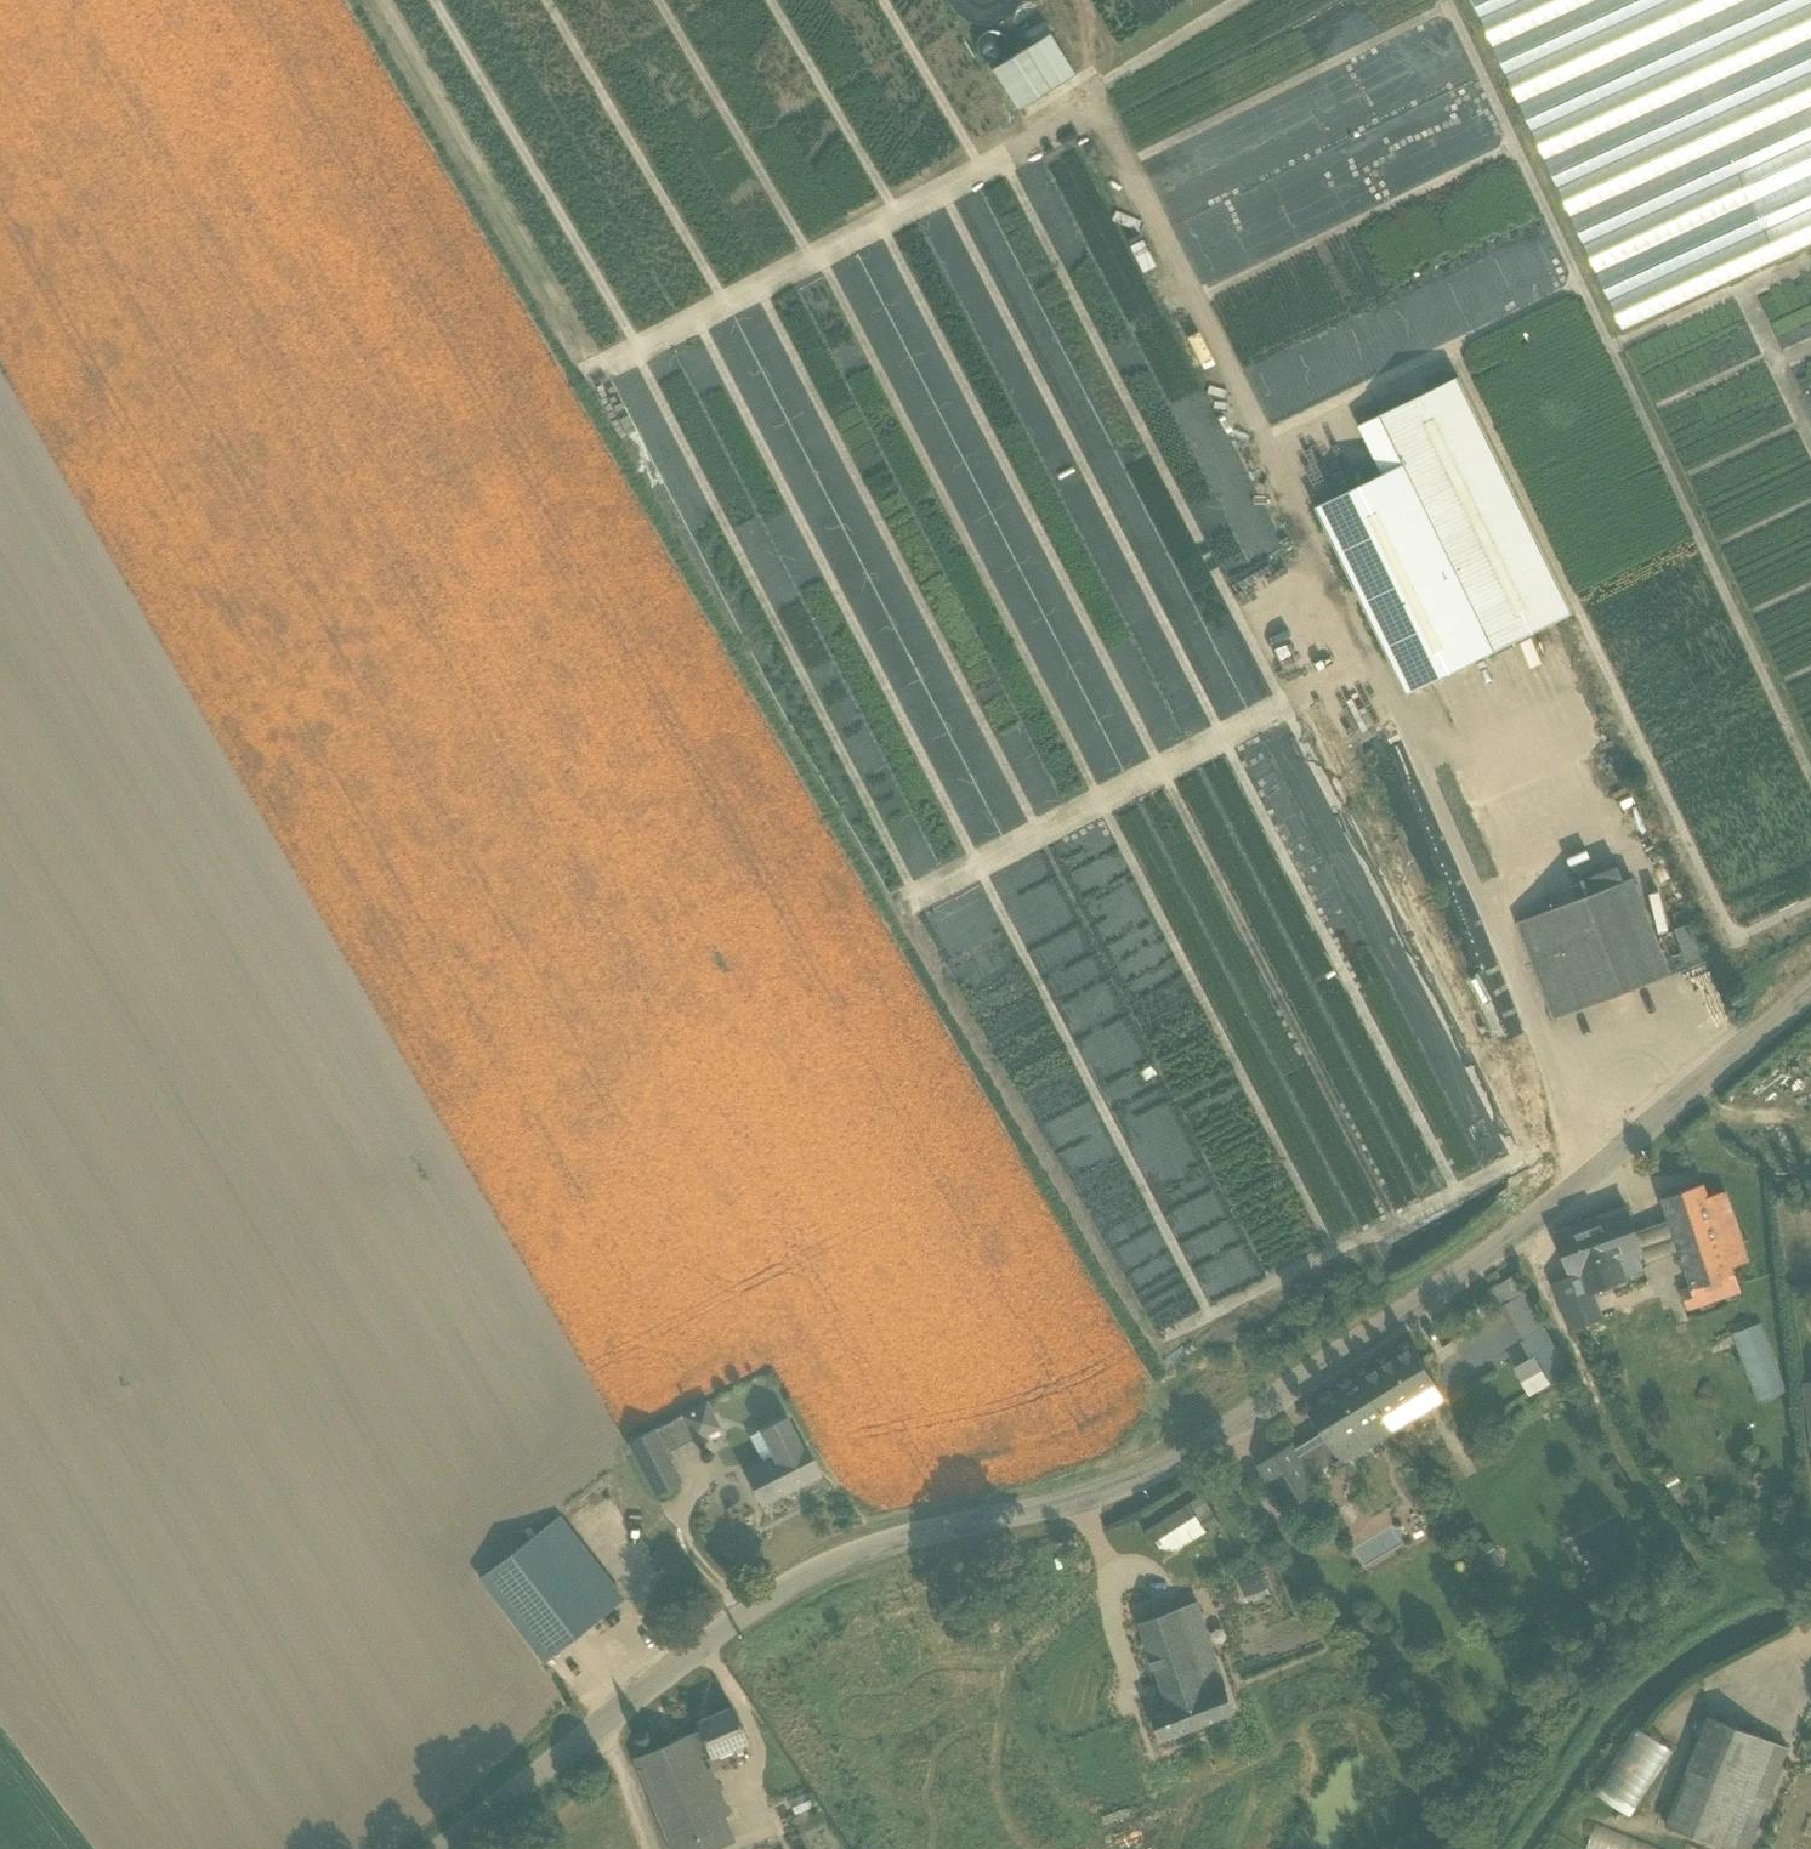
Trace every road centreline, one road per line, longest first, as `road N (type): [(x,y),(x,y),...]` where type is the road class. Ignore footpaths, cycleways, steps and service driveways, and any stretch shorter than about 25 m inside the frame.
road 1 (unclassified): [(432,1848),(758,1608),(933,1531),(1111,1507),(1359,1359),(1524,1238),(1758,1041),(1810,985)]
road 2 (track): [(654,1848),(598,1725)]

